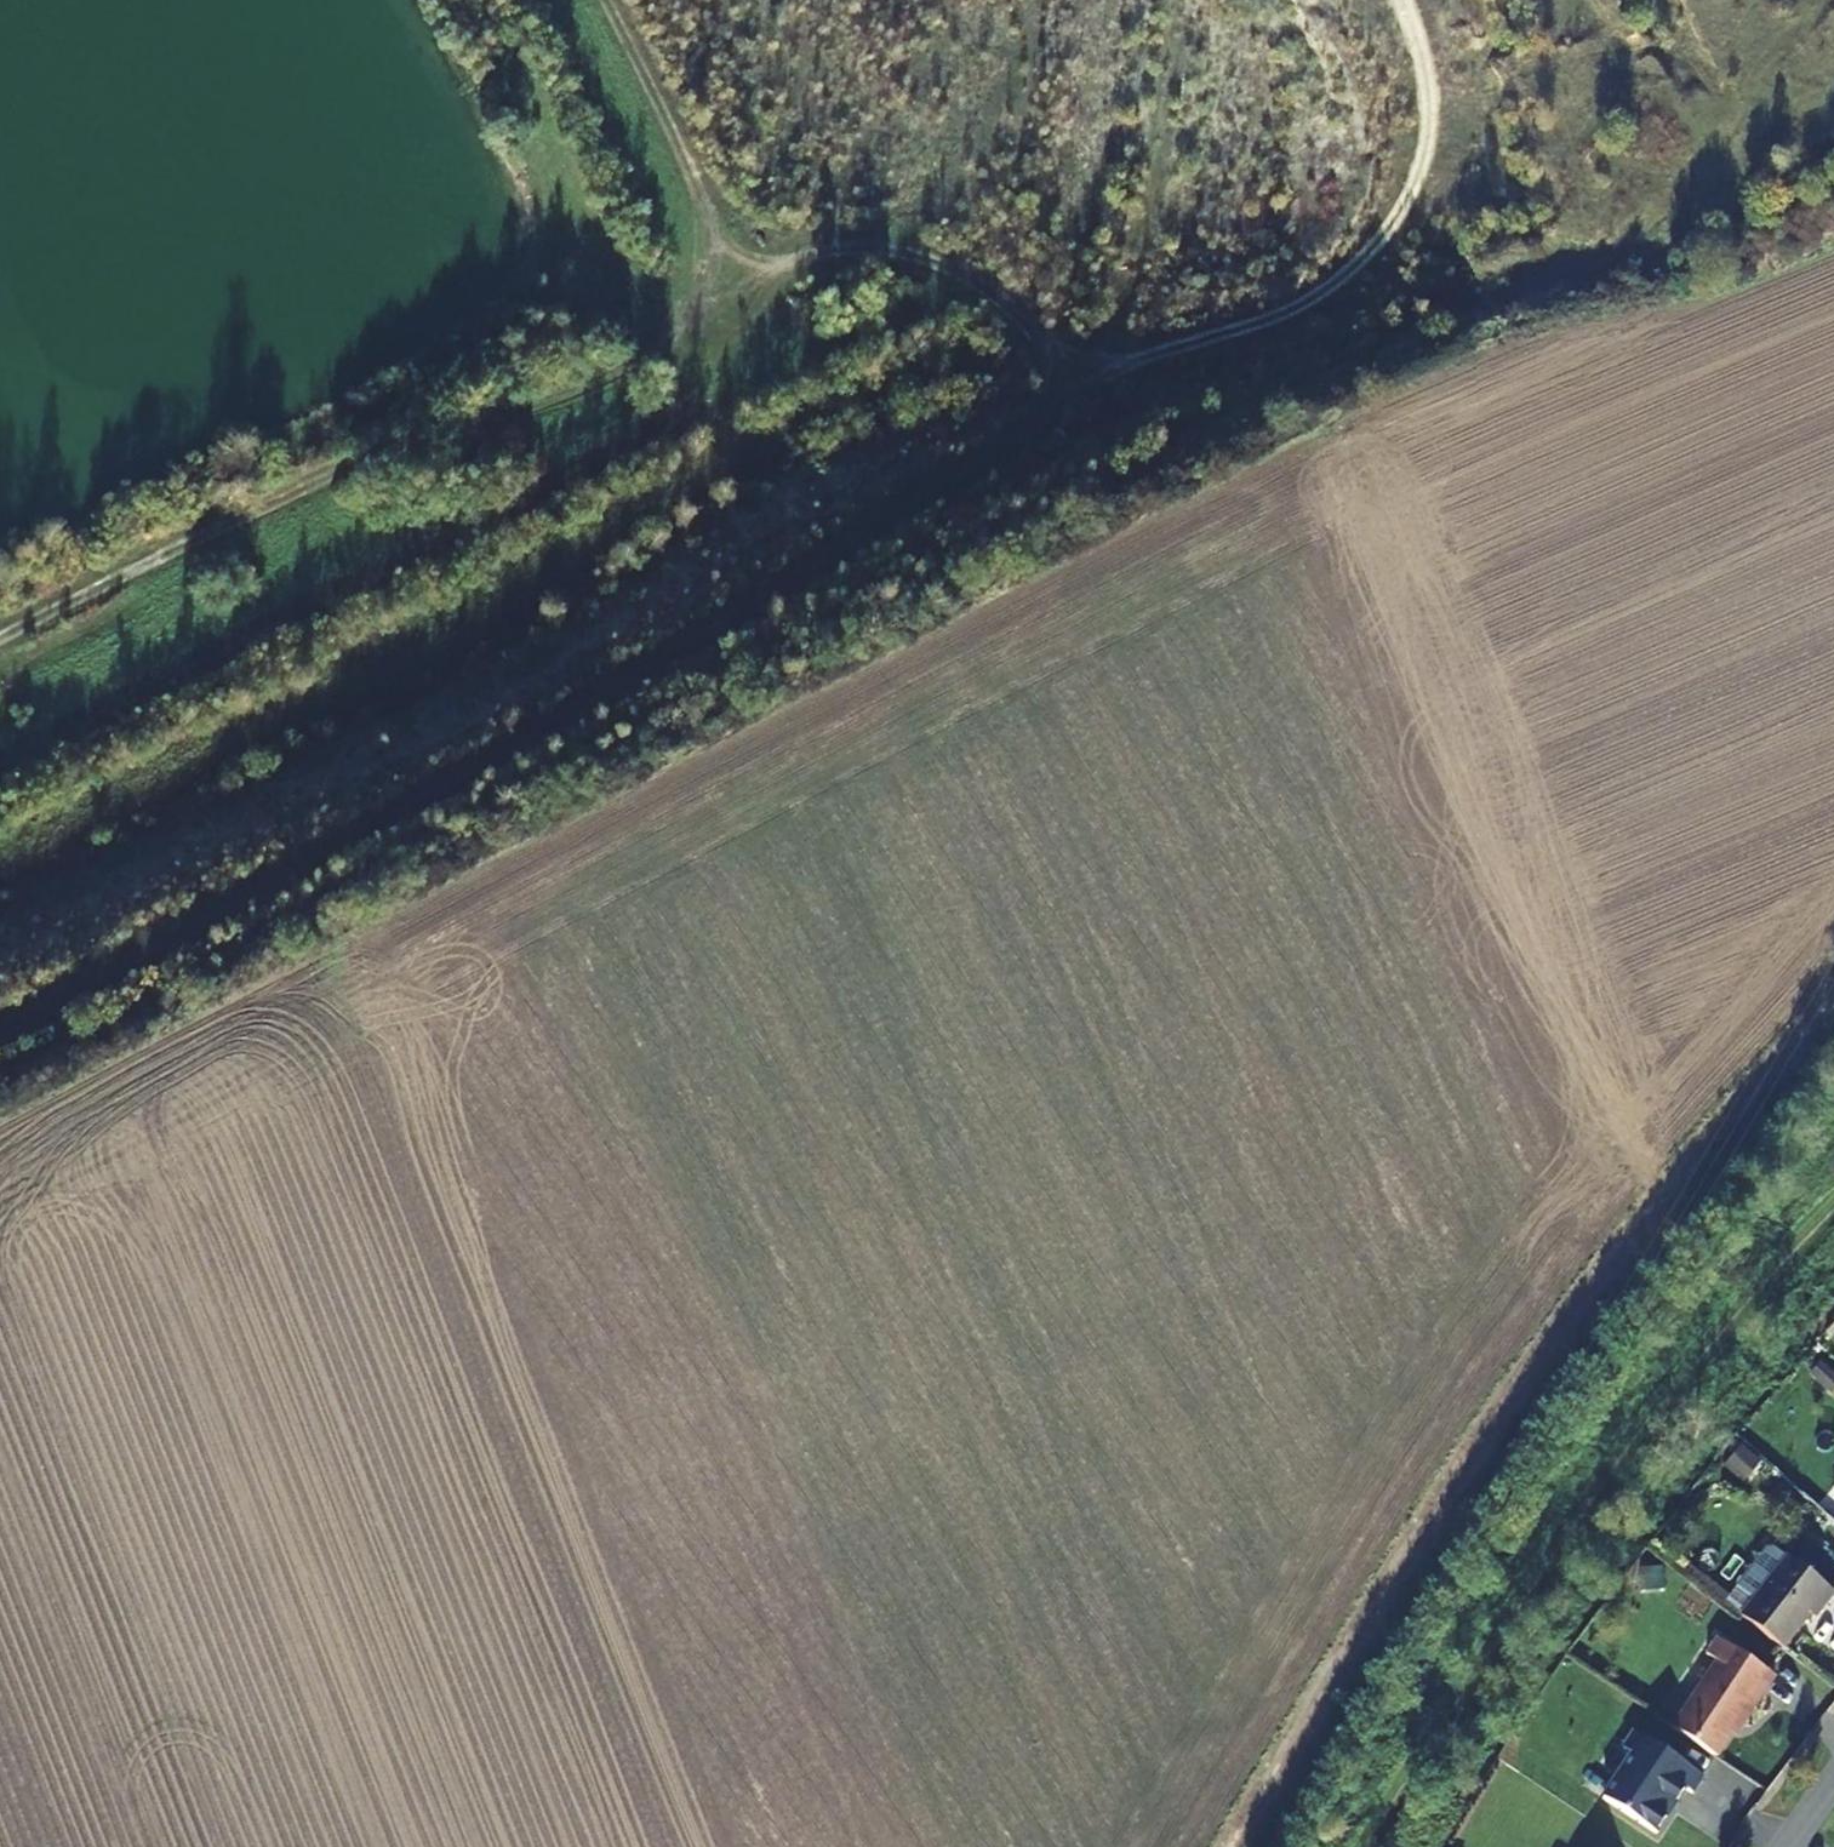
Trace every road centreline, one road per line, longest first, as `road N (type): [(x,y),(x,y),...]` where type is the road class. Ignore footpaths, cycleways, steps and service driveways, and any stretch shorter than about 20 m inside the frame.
road 1 (track): [(1227,1846),(1359,1623),(1579,1304),(1833,1003)]

